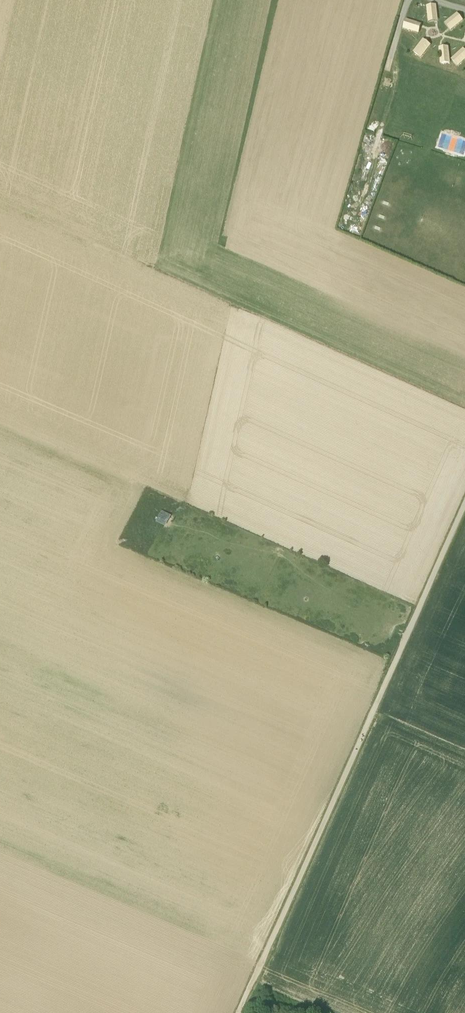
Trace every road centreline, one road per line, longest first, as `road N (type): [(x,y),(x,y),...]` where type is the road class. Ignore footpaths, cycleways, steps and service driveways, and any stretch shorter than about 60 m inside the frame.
road 1 (unclassified): [(322,827),(464,504)]
road 2 (track): [(322,827),(240,1012)]

